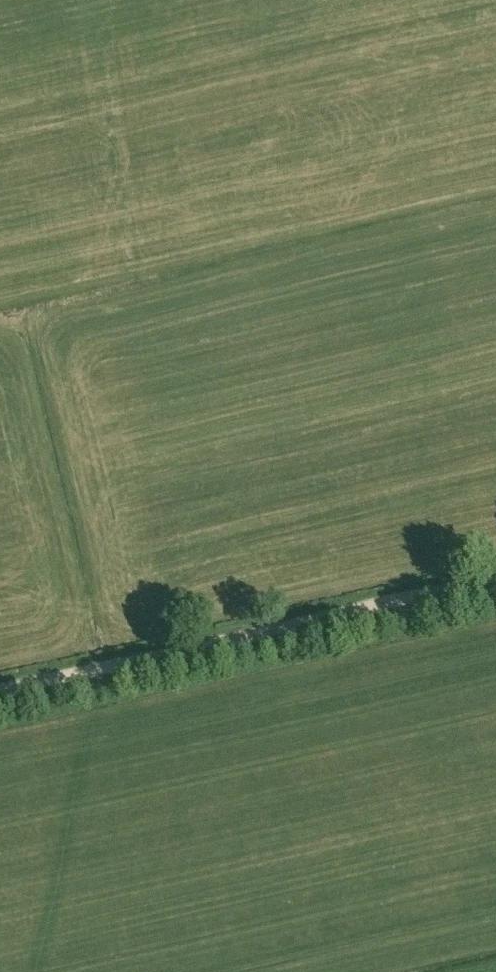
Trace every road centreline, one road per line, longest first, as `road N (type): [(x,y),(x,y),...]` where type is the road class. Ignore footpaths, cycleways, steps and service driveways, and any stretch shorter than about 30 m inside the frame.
road 1 (track): [(0,691),(495,578)]

